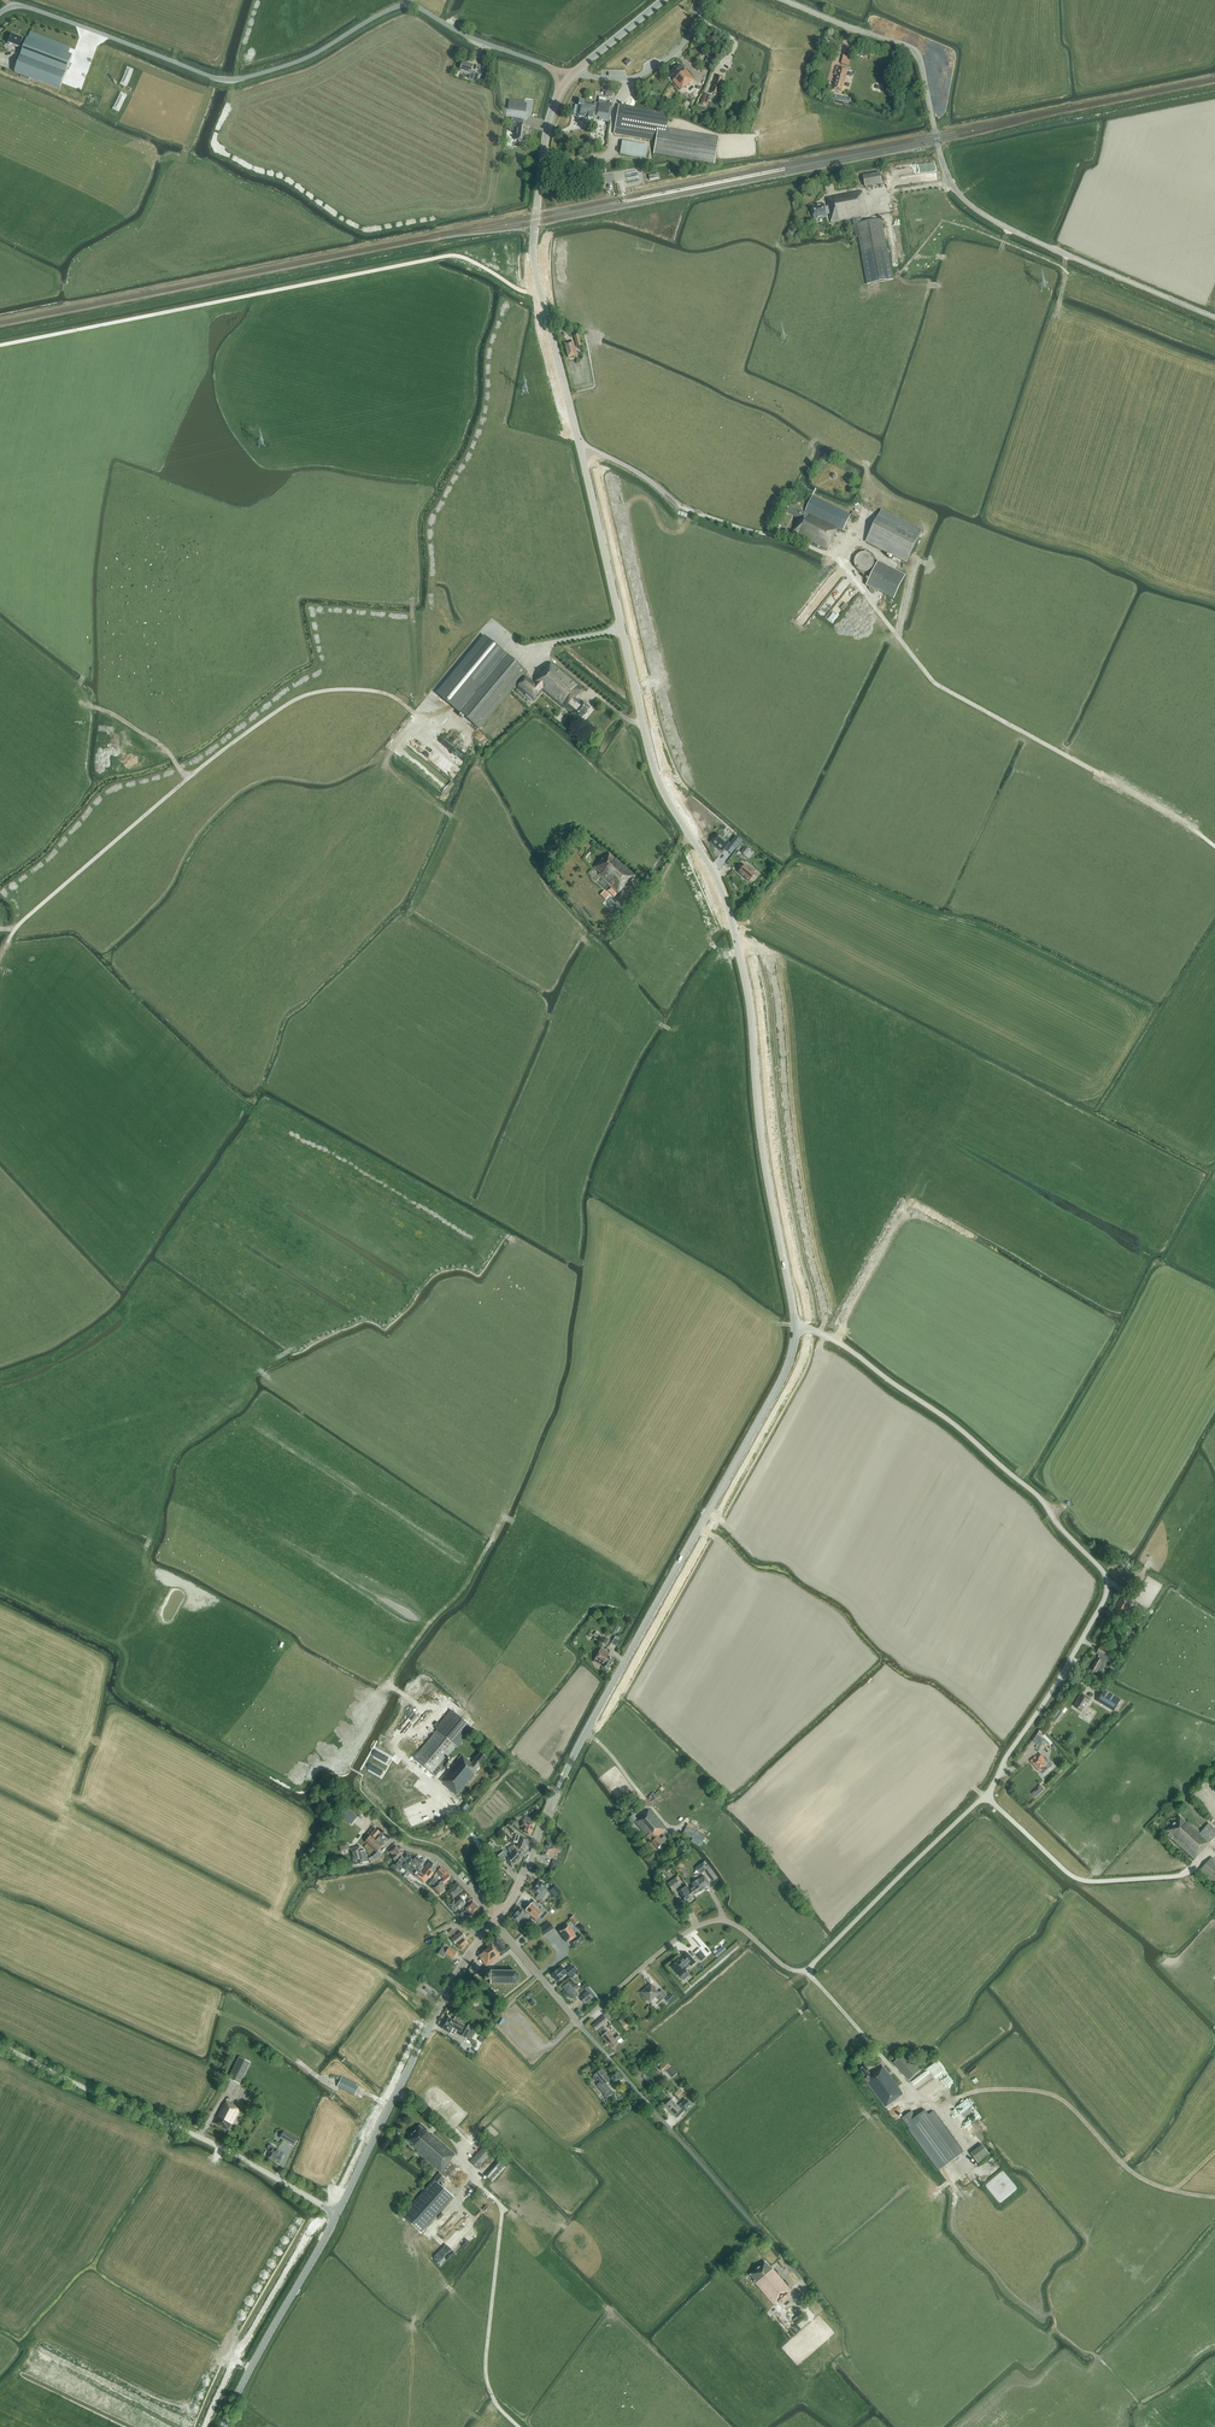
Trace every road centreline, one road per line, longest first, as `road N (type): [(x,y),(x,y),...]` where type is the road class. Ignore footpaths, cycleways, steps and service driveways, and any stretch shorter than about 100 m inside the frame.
road 1 (tertiary): [(795,1329),(734,927),(717,879),(654,768),(537,280),(536,223),(559,92)]
road 2 (unclassified): [(579,2025),(679,1937),(711,1921),(738,1926),(781,1964),(806,1970),(993,1786),(1106,1595),(1094,1561),(967,1434),(847,1348),(795,1329)]
road 3 (tertiary): [(495,1919),(515,1893),(585,1733),(782,1380),(795,1329)]
road 4 (unclassified): [(553,69),(411,5),(302,60),(231,80),(24,6),(0,14)]
road 5 (tertiary): [(1214,318),(984,215),(950,180),(911,50),(784,0)]
road 6 (track): [(416,715),(383,692),(337,689),(297,699),(200,769),(17,925),(0,956)]
road 7 (track): [(849,567),(932,680),(1186,823),(1214,847)]
road 8 (tertiary): [(337,2214),(226,2150),(0,2045)]
road 9 (unclassified): [(579,2025),(794,2270),(802,2280),(794,2286)]
road 10 (tertiary): [(337,2214),(481,1937)]
road 11 (track): [(942,2107),(984,2090),(1042,2092),(1074,2111),(1140,2177),(1214,2198)]
road 12 (track): [(916,2095),(942,2107),(969,2143),(966,2162),(951,2175),(954,2230),(1014,2301),(1053,2314)]
road 13 (track): [(387,1741),(405,1703),(393,1685),(397,1669),(431,1619),(464,1591),(494,1534)]
road 14 (tertiary): [(224,2426),(337,2214)]
road 15 (residential): [(495,1919),(435,1856),(402,1846),(368,1811)]
road 16 (unclassified): [(575,73),(646,73),(686,41),(705,0)]
road 17 (track): [(189,778),(170,752),(79,701),(83,676)]
road 18 (unclassified): [(579,2025),(495,1919)]

